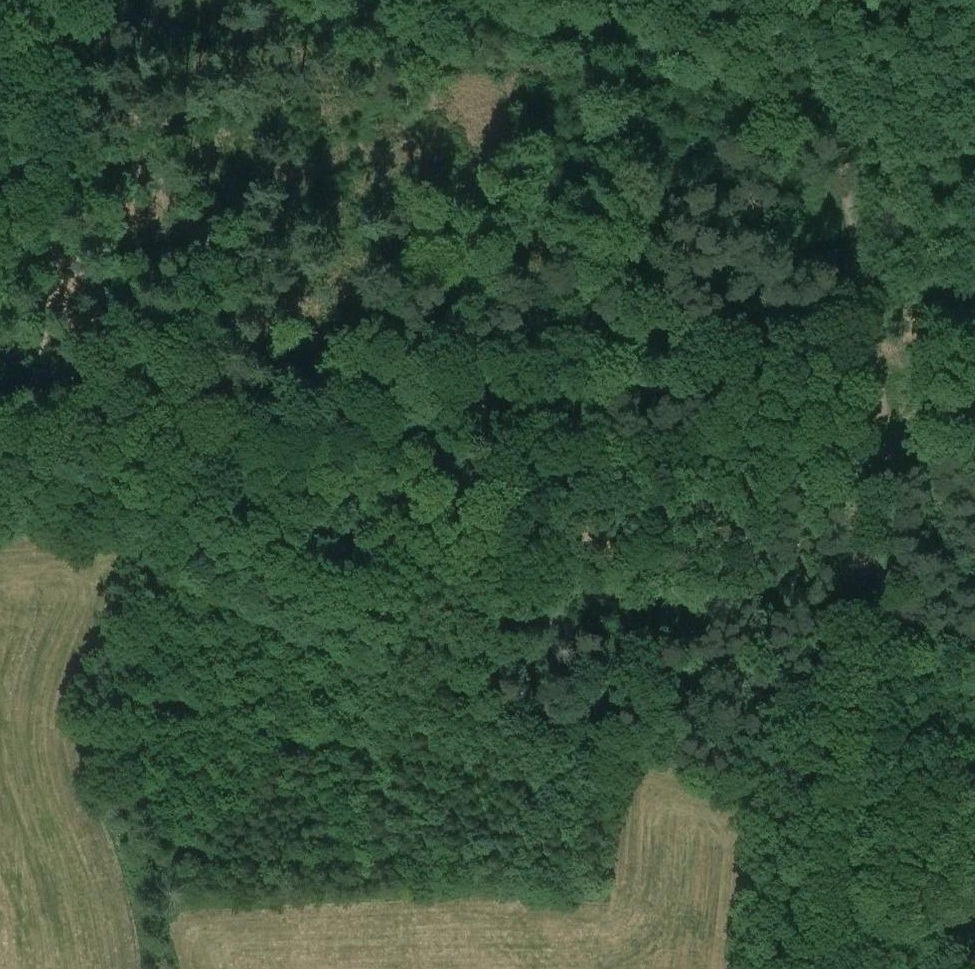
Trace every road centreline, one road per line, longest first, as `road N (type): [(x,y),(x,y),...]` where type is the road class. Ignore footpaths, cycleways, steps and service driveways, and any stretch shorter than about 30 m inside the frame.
road 1 (track): [(813,0),(891,454),(836,968)]
road 2 (track): [(0,507),(974,448)]

